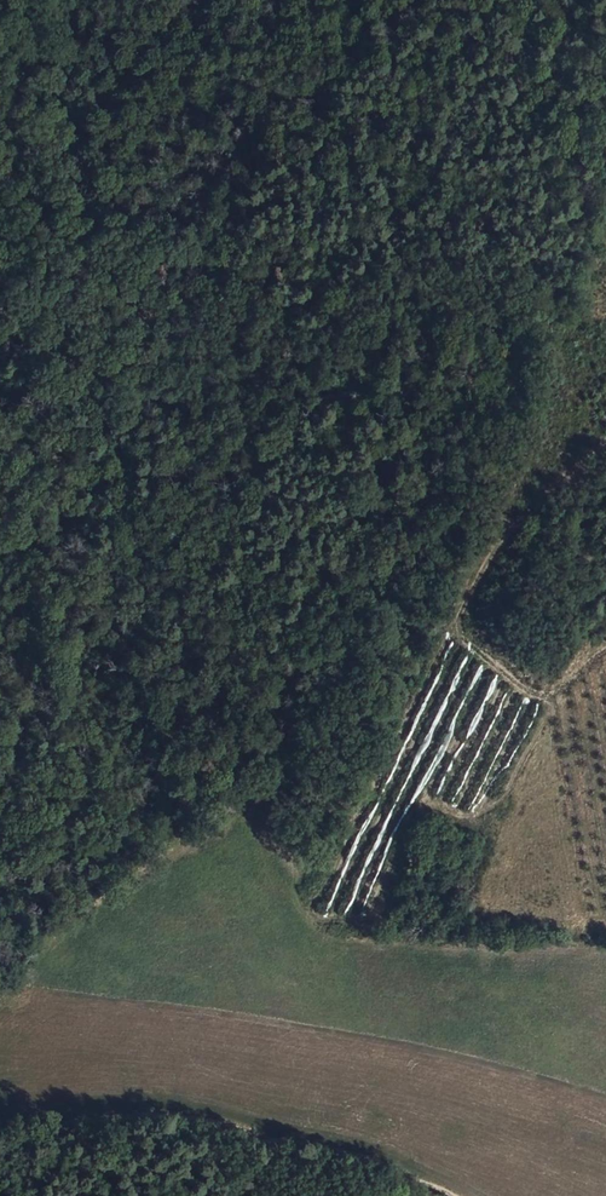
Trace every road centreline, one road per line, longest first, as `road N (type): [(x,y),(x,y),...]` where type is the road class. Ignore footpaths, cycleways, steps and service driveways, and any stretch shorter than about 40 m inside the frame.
road 1 (track): [(0,414),(76,395),(135,344),(247,176),(421,0)]
road 2 (track): [(456,1195),(345,1147),(202,1118),(102,1104),(0,1124)]
road 3 (track): [(605,447),(503,540),(457,621),(460,637),(551,698)]
road 4 (track): [(605,641),(551,698),(503,797),(473,815)]

